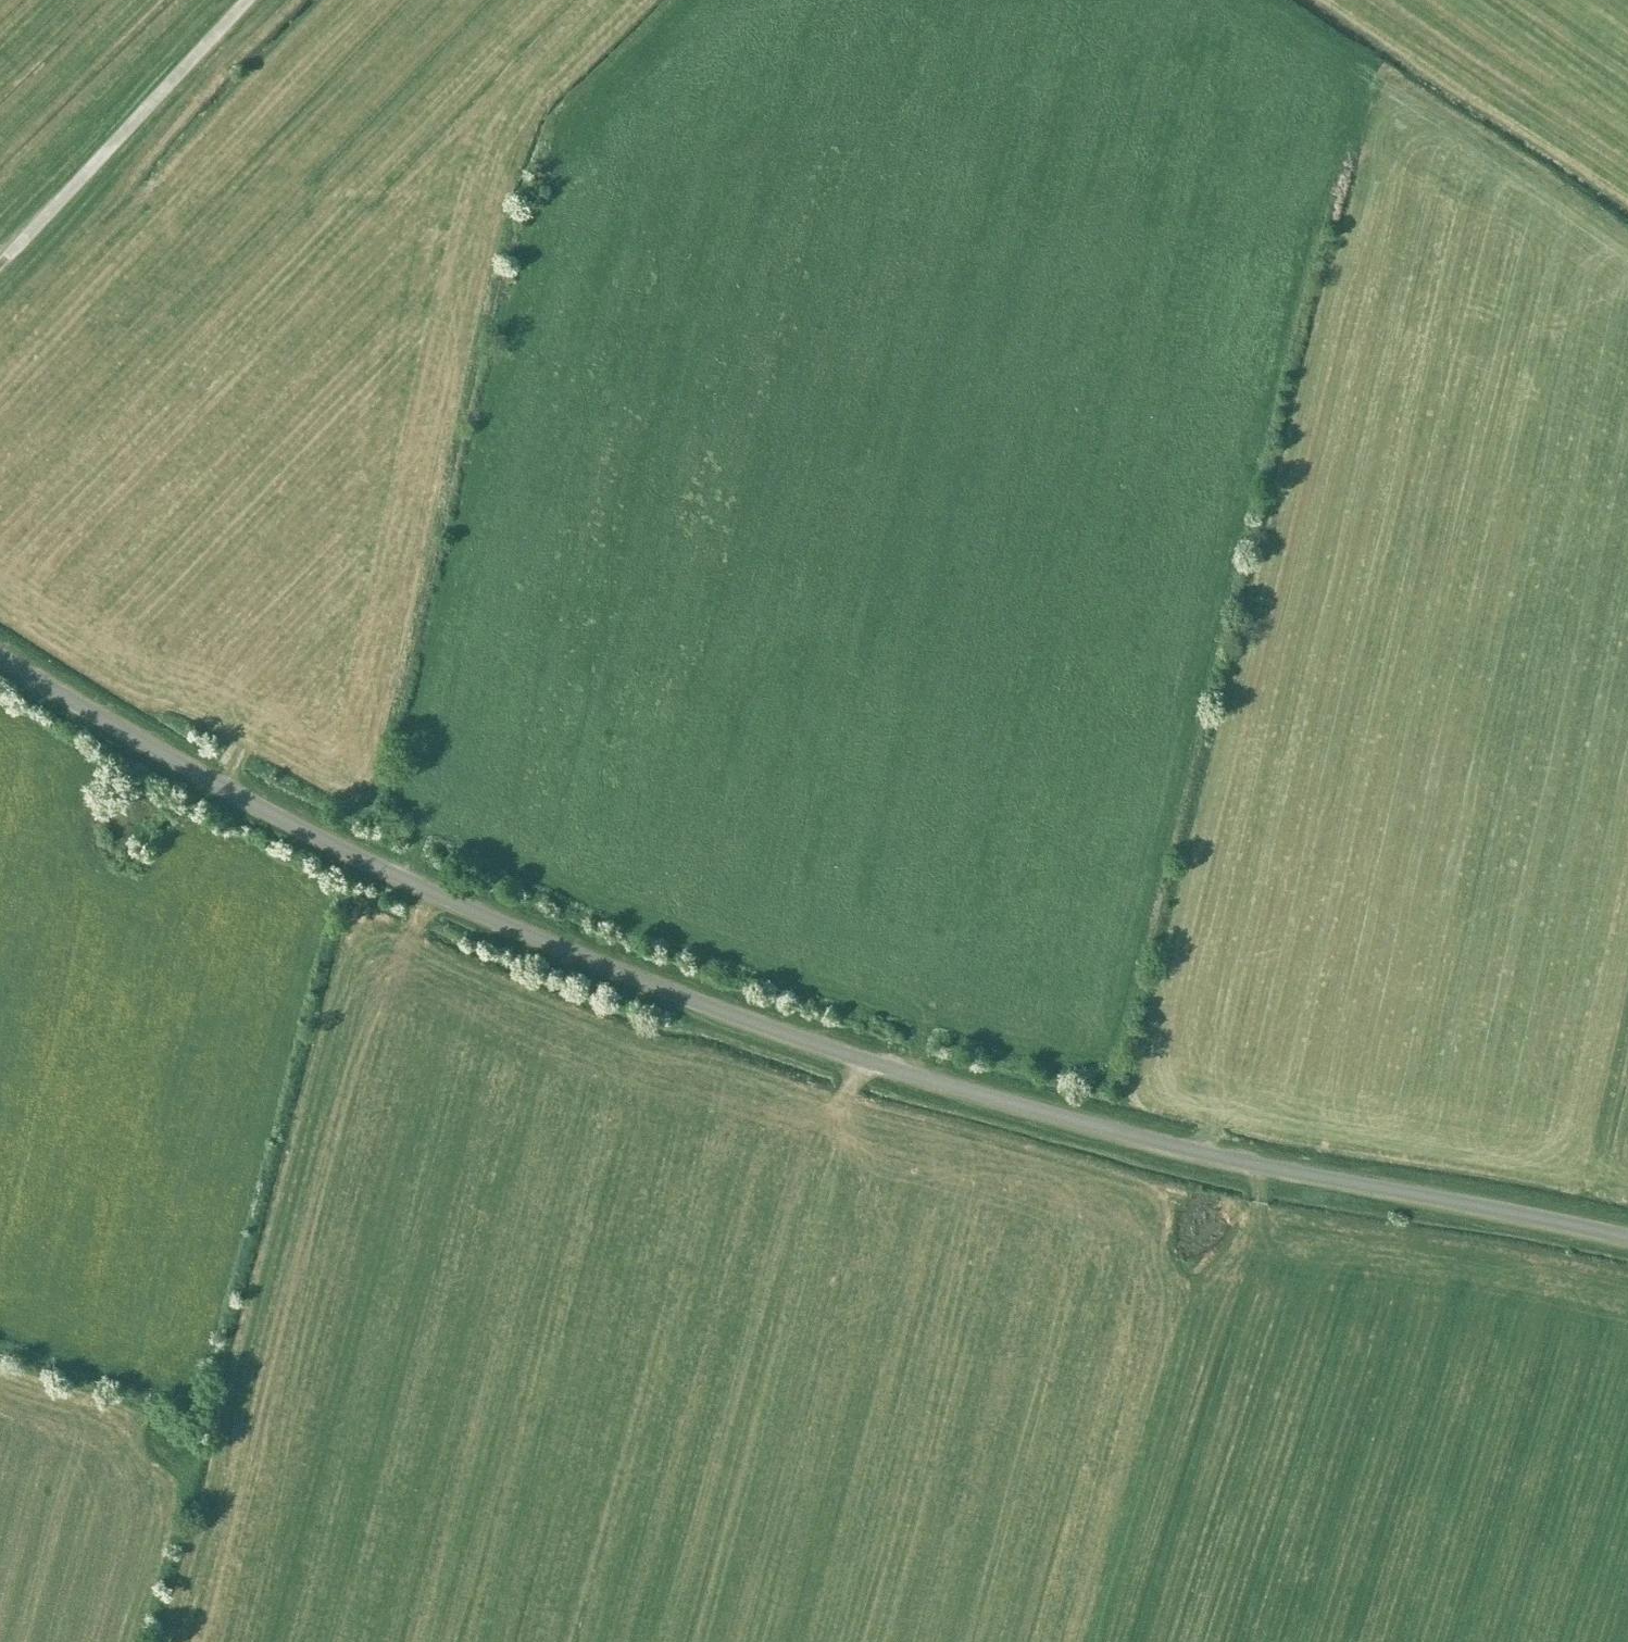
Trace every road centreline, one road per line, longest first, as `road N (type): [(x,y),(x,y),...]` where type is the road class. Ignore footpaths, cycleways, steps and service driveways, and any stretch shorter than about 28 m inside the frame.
road 1 (unclassified): [(0,655),(149,747),(392,872),(778,1032),(1178,1147),(1627,1237)]
road 2 (track): [(246,0),(0,263)]

